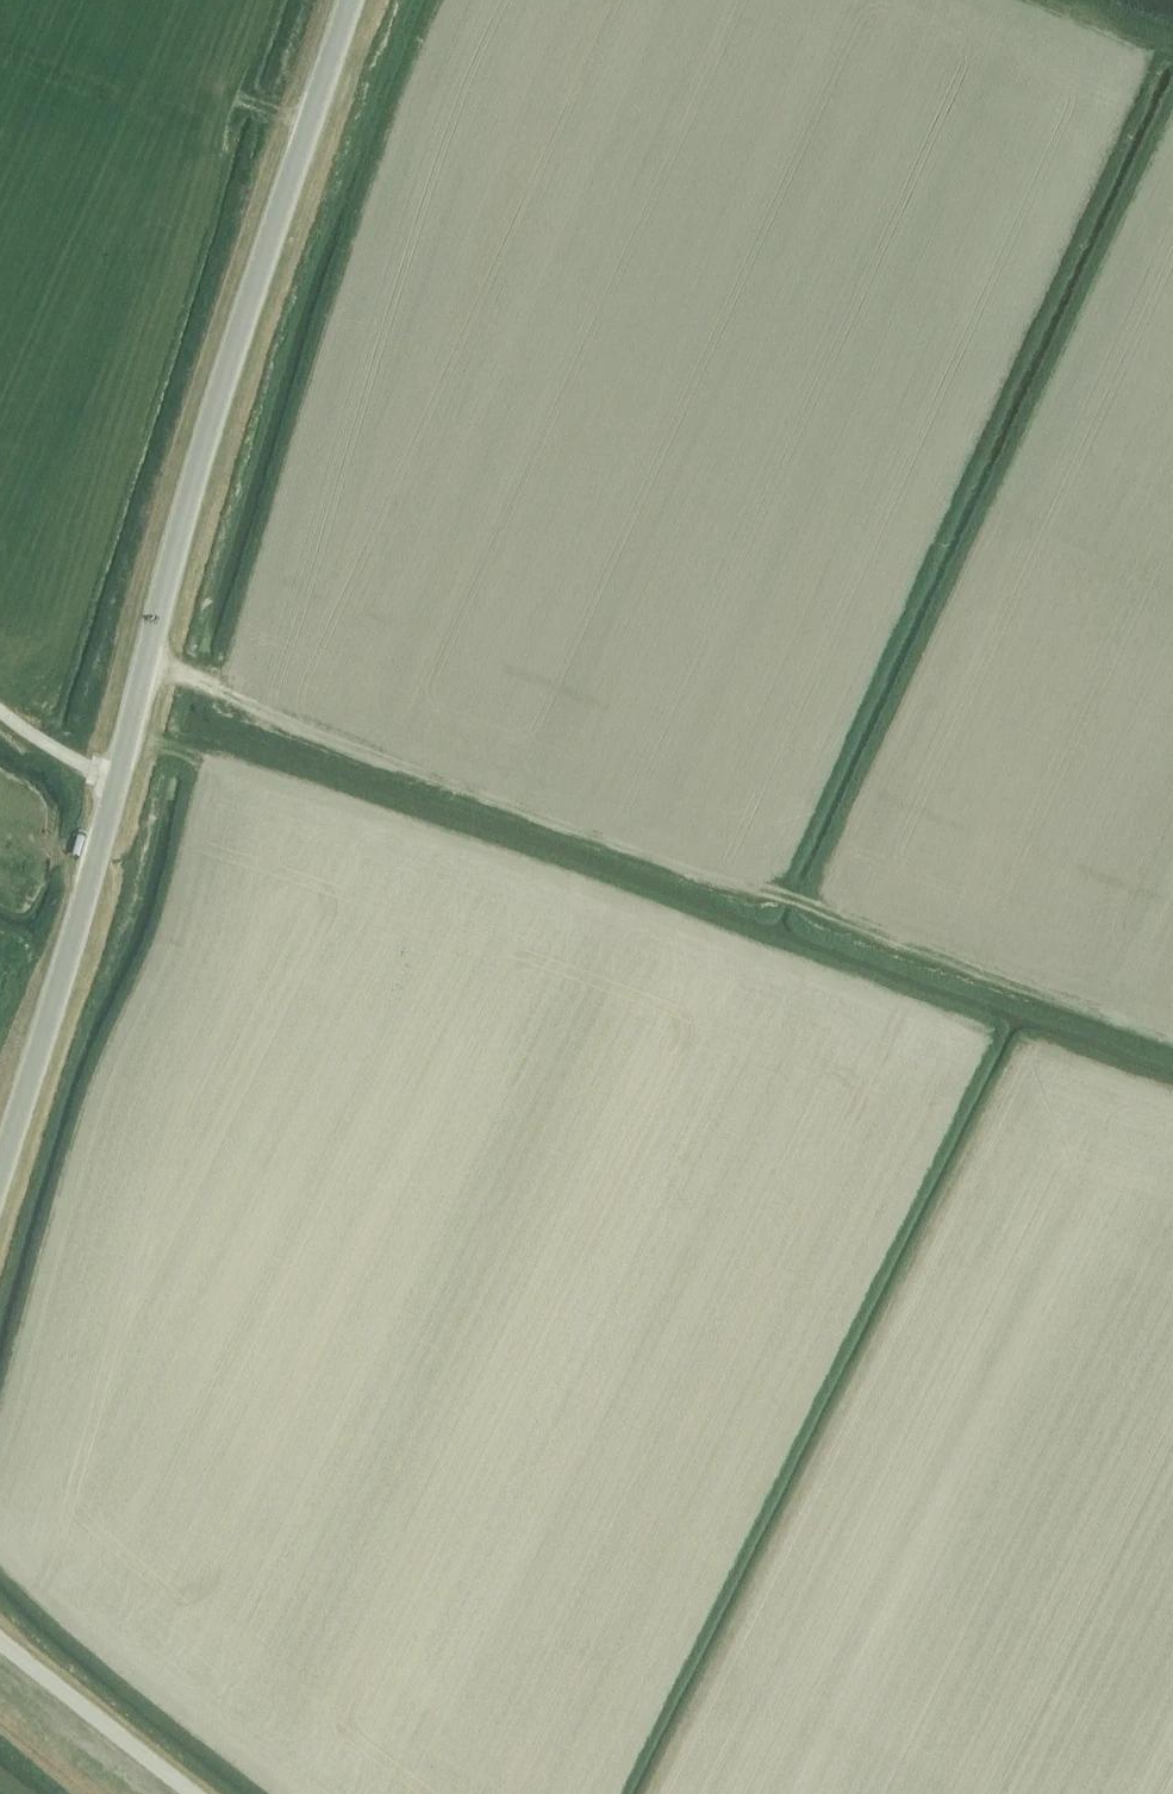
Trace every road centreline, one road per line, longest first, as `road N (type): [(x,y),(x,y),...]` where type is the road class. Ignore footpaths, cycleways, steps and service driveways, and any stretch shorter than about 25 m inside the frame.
road 1 (tertiary): [(0,1170),(215,411),(350,0)]
road 2 (unclassified): [(196,1793),(0,1641)]

